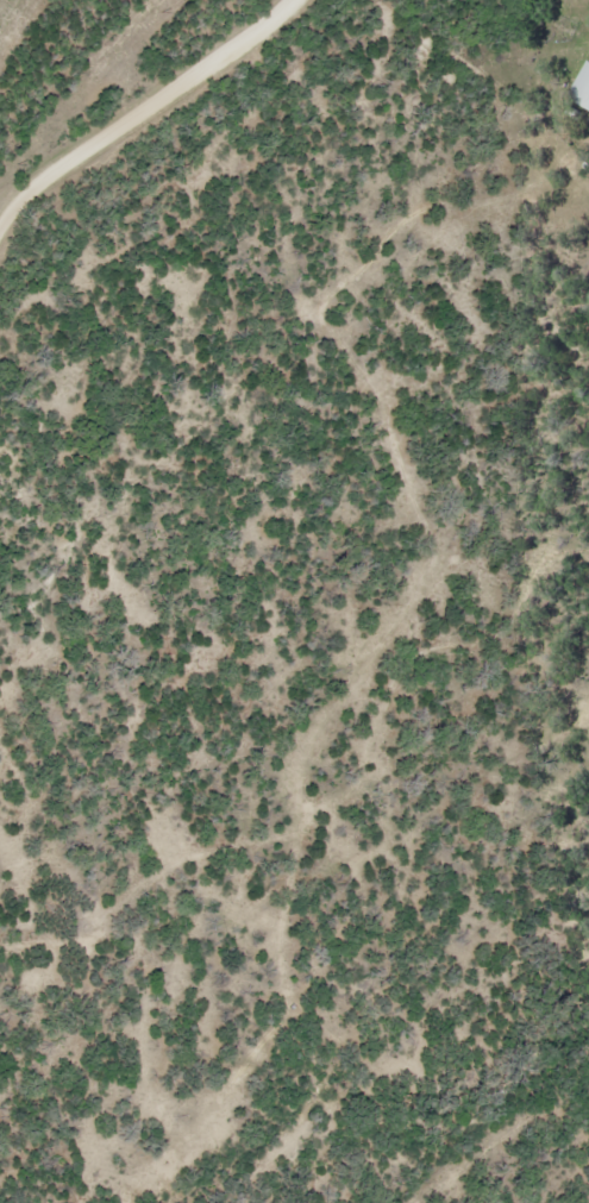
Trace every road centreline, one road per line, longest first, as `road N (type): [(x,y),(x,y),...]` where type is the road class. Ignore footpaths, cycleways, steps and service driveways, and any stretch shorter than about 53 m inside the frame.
road 1 (residential): [(0,219),(8,198),(269,27),(295,0)]

